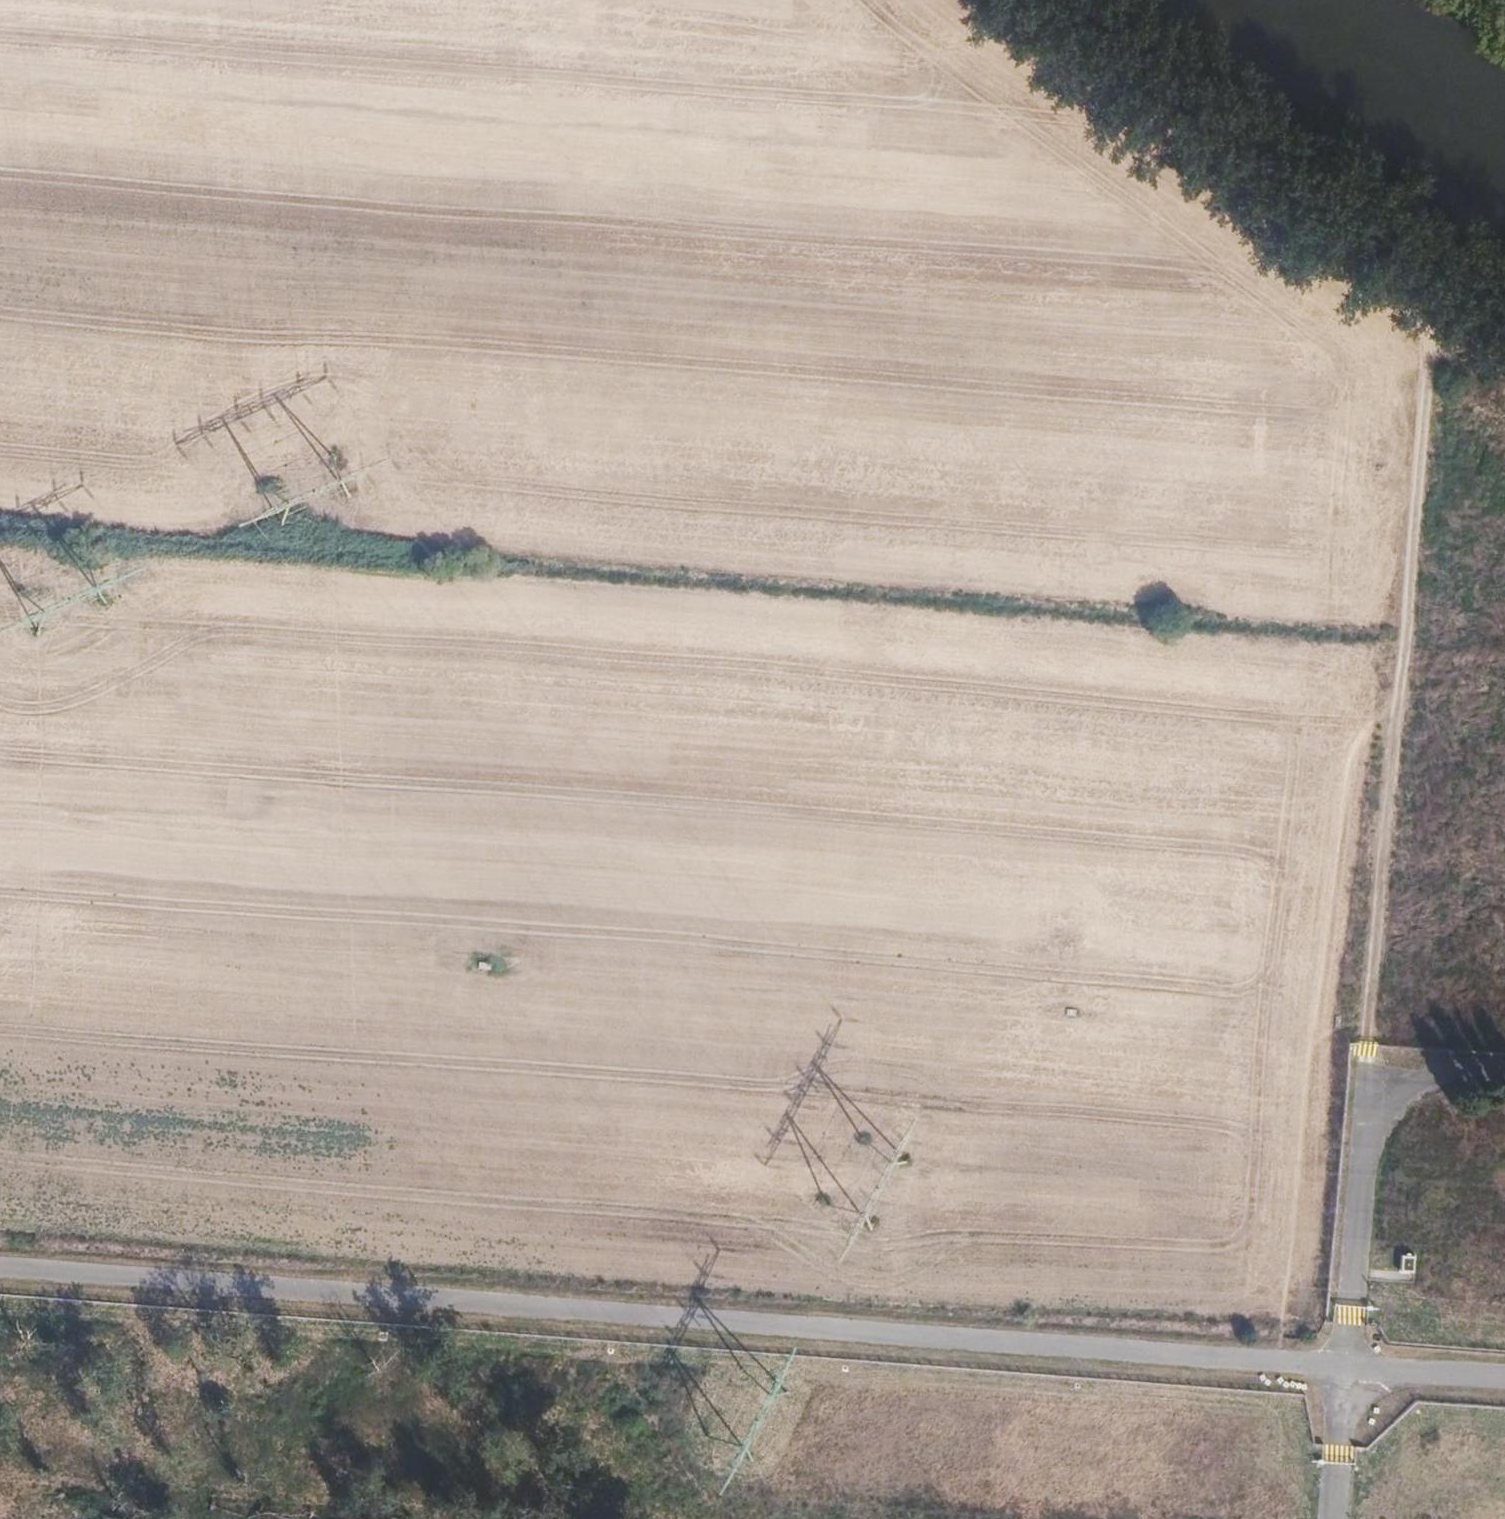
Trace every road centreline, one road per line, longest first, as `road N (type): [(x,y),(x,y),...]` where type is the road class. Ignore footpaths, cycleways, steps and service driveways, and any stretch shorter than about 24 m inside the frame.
road 1 (track): [(0,1266),(1504,1380)]
road 2 (track): [(1034,0),(1197,132),(1436,289),(1364,1042),(1388,1080)]

